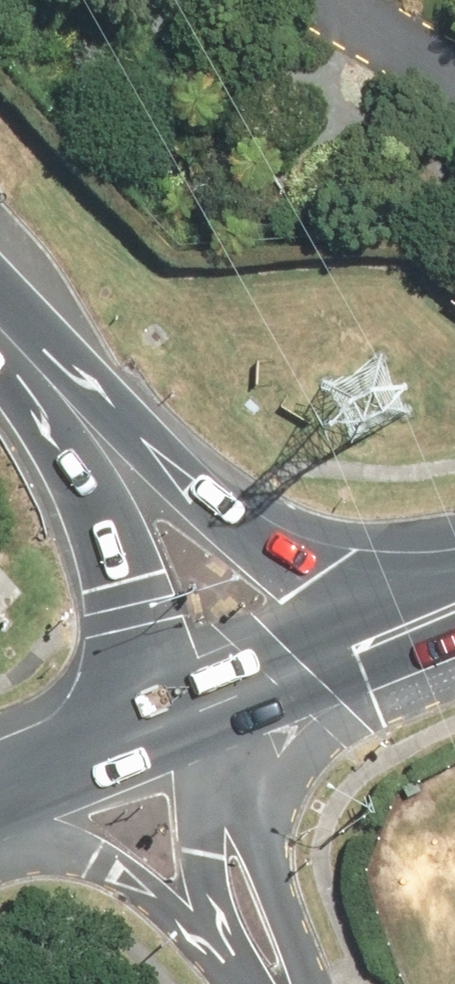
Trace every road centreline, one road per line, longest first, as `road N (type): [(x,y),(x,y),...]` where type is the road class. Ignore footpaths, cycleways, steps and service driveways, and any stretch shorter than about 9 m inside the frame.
road 1 (motorway): [(0,321),(244,527),(421,625)]
road 2 (motorway): [(0,330),(105,535),(135,666),(136,741)]
road 3 (residential): [(327,663),(289,753),(277,823),(280,864),(315,983)]
road 4 (residential): [(232,962),(137,885),(90,863),(0,842)]
road 5 (residential): [(232,962),(202,849),(208,710)]
road 6 (secondary): [(0,802),(136,741)]
road 7 (secondary): [(208,710),(327,663)]

